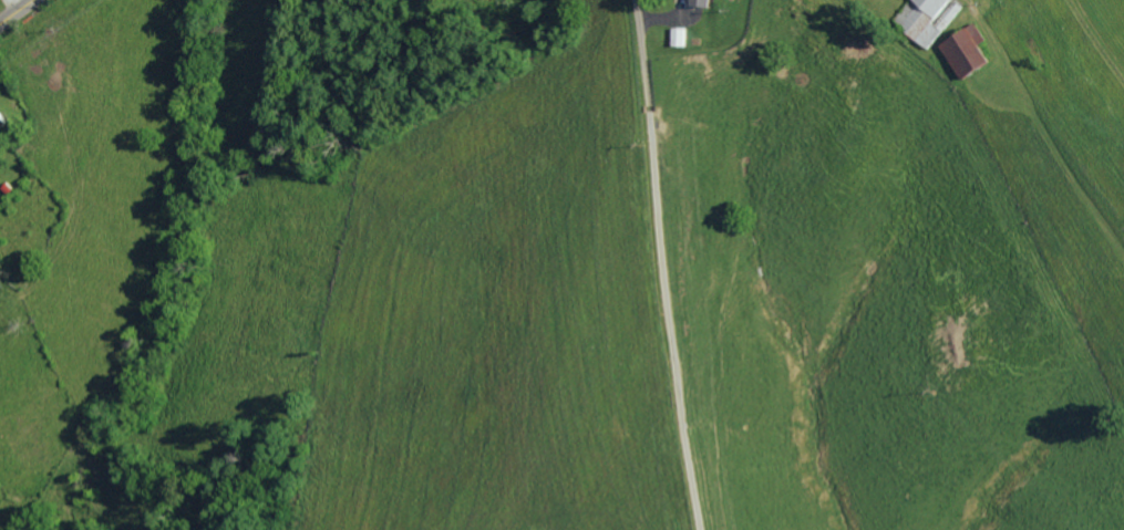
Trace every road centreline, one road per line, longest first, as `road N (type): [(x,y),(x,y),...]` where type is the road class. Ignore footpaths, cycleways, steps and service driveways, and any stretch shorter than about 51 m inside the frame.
road 1 (residential): [(673,529),(638,267),(622,31),(635,0)]

